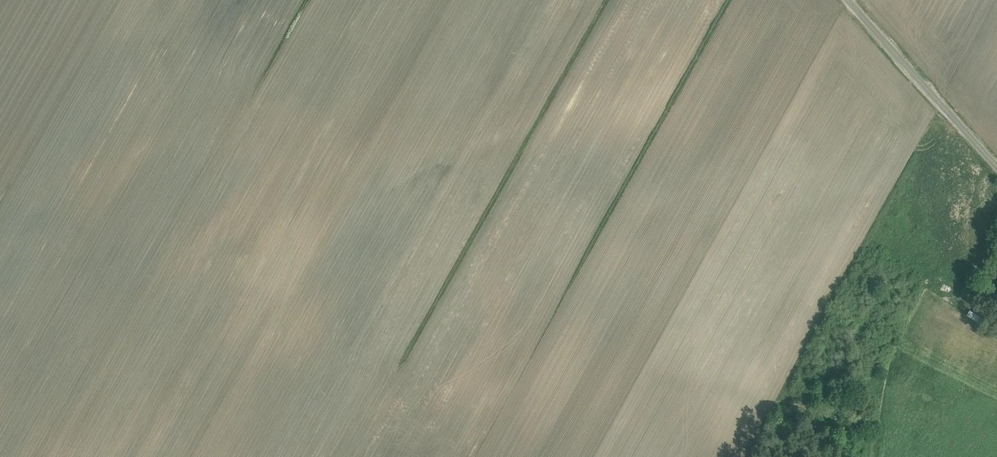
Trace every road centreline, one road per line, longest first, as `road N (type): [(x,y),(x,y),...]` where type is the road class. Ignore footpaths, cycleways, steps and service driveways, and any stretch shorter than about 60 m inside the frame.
road 1 (unclassified): [(996,164),(848,0)]

